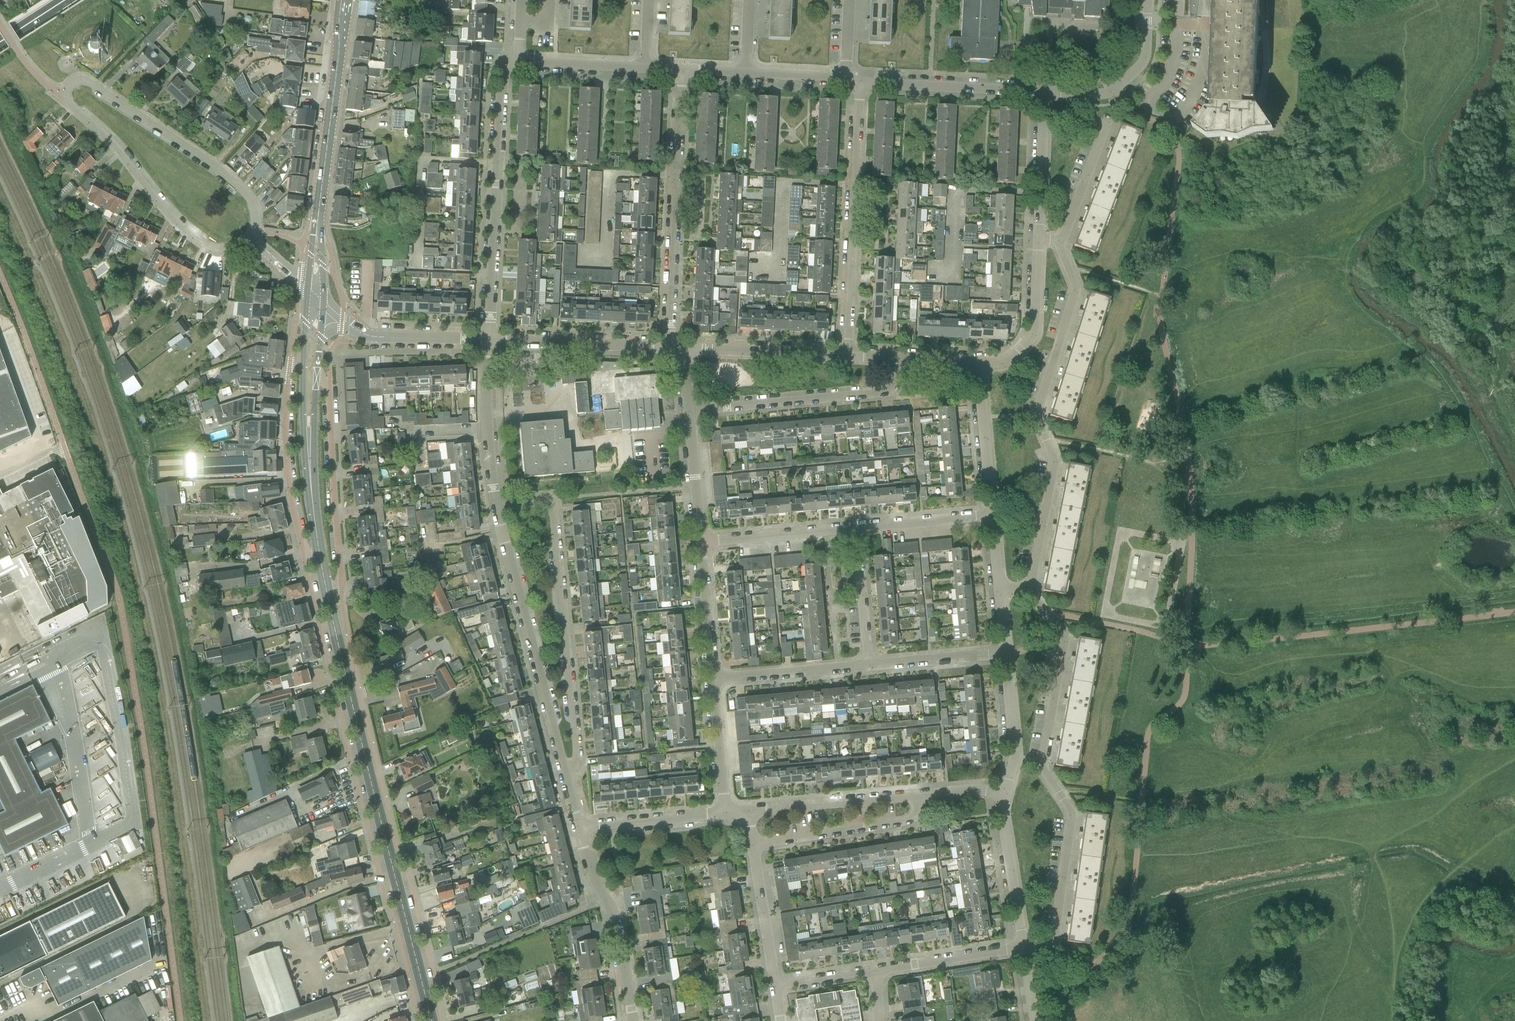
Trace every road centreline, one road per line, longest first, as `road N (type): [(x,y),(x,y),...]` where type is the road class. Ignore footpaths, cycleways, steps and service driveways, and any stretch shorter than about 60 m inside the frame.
road 1 (residential): [(249,237),(258,214),(253,201),(223,172),(90,82),(67,86),(67,102),(167,210),(202,243),(233,248)]
road 2 (tertiary): [(431,1020),(330,599)]
road 3 (residential): [(1054,924),(1071,818),(1042,763),(1063,638),(1029,584)]
road 4 (residential): [(1029,584),(1055,461),(1036,416),(1071,301),(1073,279),(1058,240)]
road 5 (residential): [(495,505),(552,502),(577,750),(562,772)]
road 6 (residential): [(488,340),(497,87),(501,71),(518,62)]
road 7 (residential): [(670,348),(683,71)]
road 8 (residential): [(849,356),(859,80)]
road 9 (residential): [(562,772),(495,505)]
road 10 (tertiary): [(317,235),(344,0)]
road 11 (residential): [(688,411),(879,392),(893,384),(902,358)]
road 12 (residential): [(330,599),(341,584),(329,401),(316,374)]
road 13 (residential): [(302,366),(287,374),(282,427),(302,547),(324,567)]
road 14 (residential): [(633,1020),(608,906),(577,828)]
road 15 (residential): [(754,845),(903,825),(916,813),(917,797)]
road 16 (residential): [(1042,90),(859,80)]
road 17 (residential): [(670,348),(488,340)]
road 18 (residential): [(749,811),(917,797)]
road 19 (residential): [(849,356),(683,349)]
road 20 (residential): [(495,505),(488,340)]
road 21 (residential): [(1023,946),(1005,790)]
road 22 (residential): [(702,543),(856,527)]
road 23 (residential): [(713,679),(867,665)]
road 24 (residential): [(983,361),(1017,349),(1032,332),(1037,238)]
road 25 (residential): [(991,511),(983,361)]
road 26 (residential): [(577,828),(726,813)]
road 27 (residential): [(1037,238),(1042,90)]
road 28 (unclassified): [(877,970),(1023,946)]
road 29 (residential): [(488,340),(378,337),(343,325)]
road 30 (residential): [(775,985),(754,845)]
road 31 (residential): [(867,665),(856,527)]
road 32 (residential): [(867,665),(1005,654)]
road 33 (residential): [(1005,790),(1014,755),(1005,654)]
road 34 (residential): [(713,679),(702,543)]
road 35 (residential): [(856,527),(991,511)]
road 36 (residential): [(726,813),(713,679)]
road 37 (residential): [(1058,240),(1107,116)]
road 38 (residential): [(702,543),(688,411)]
road 39 (residential): [(645,69),(518,62)]

